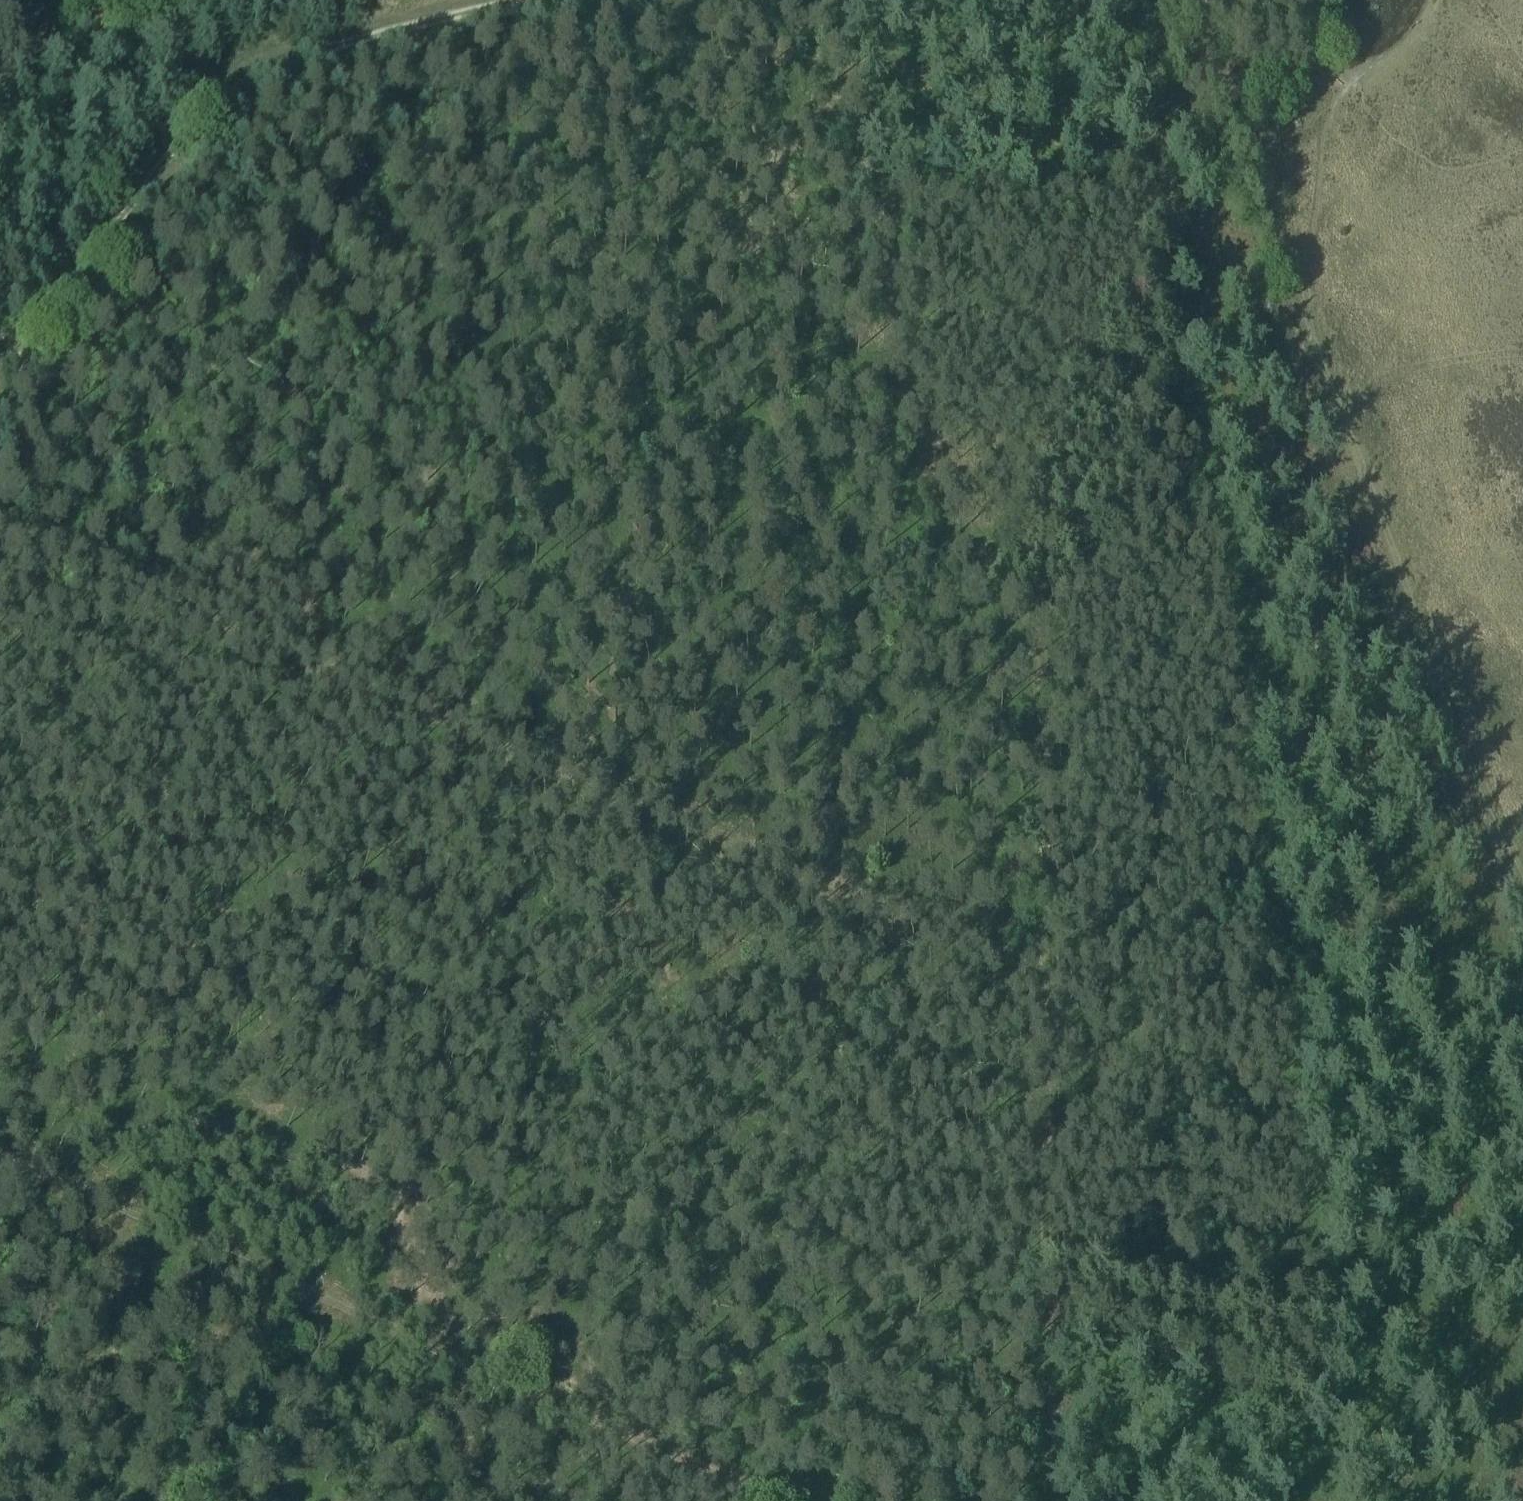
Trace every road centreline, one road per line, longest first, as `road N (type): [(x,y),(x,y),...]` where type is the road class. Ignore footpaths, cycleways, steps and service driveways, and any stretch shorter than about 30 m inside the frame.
road 1 (track): [(757,1500),(0,1163)]
road 2 (track): [(530,0),(246,70),(209,102),(0,365)]
road 3 (track): [(1196,0),(1297,300)]

